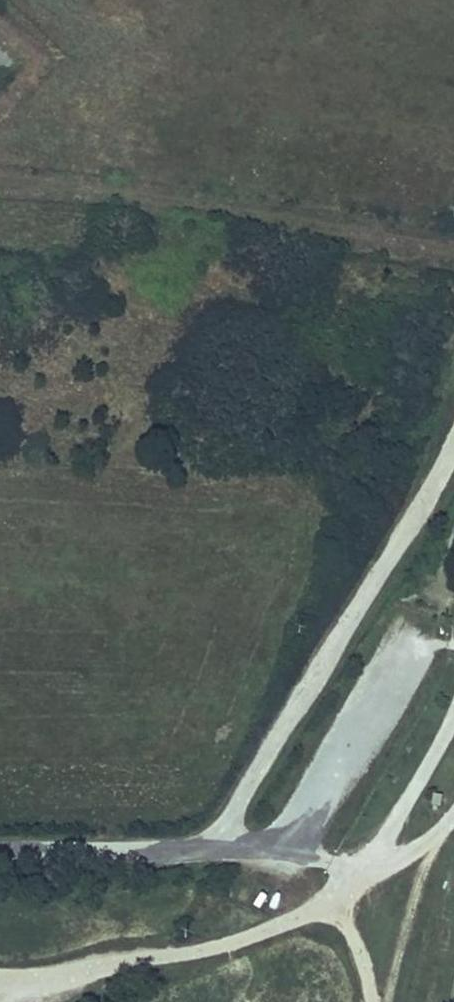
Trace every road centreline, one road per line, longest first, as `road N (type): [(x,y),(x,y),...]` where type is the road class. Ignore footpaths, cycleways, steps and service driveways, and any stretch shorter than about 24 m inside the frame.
road 1 (track): [(0,848),(183,848),(217,835),(453,454)]
road 2 (track): [(453,250),(124,185),(0,175)]

